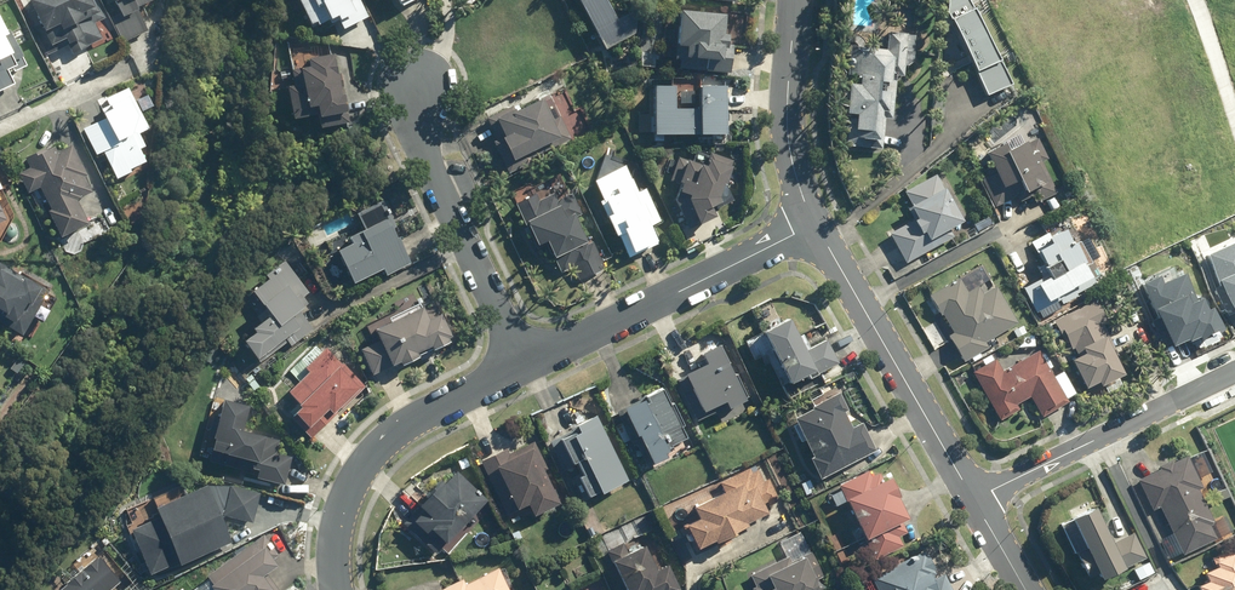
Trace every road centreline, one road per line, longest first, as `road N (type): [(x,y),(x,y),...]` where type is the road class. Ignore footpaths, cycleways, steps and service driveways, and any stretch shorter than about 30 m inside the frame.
road 1 (residential): [(525,366),(815,224)]
road 2 (residential): [(337,589),(337,526),(367,461),(395,431),(525,366)]
road 3 (tertiary): [(815,224),(975,502)]
road 4 (residential): [(420,87),(418,135),(525,366)]
road 5 (residential): [(975,502),(1234,374)]
road 6 (tertiary): [(794,0),(788,138),(815,224)]
road 7 (residential): [(1234,136),(1191,0)]

